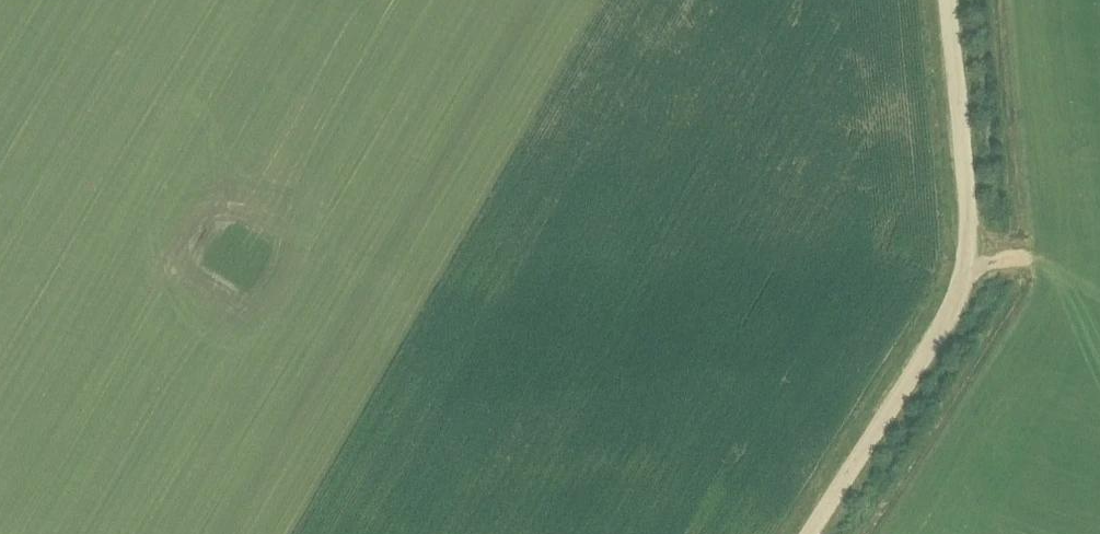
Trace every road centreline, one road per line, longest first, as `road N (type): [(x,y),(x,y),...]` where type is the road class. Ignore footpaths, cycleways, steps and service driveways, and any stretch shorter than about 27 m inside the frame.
road 1 (track): [(944,0),(962,277),(940,326),(804,533)]

